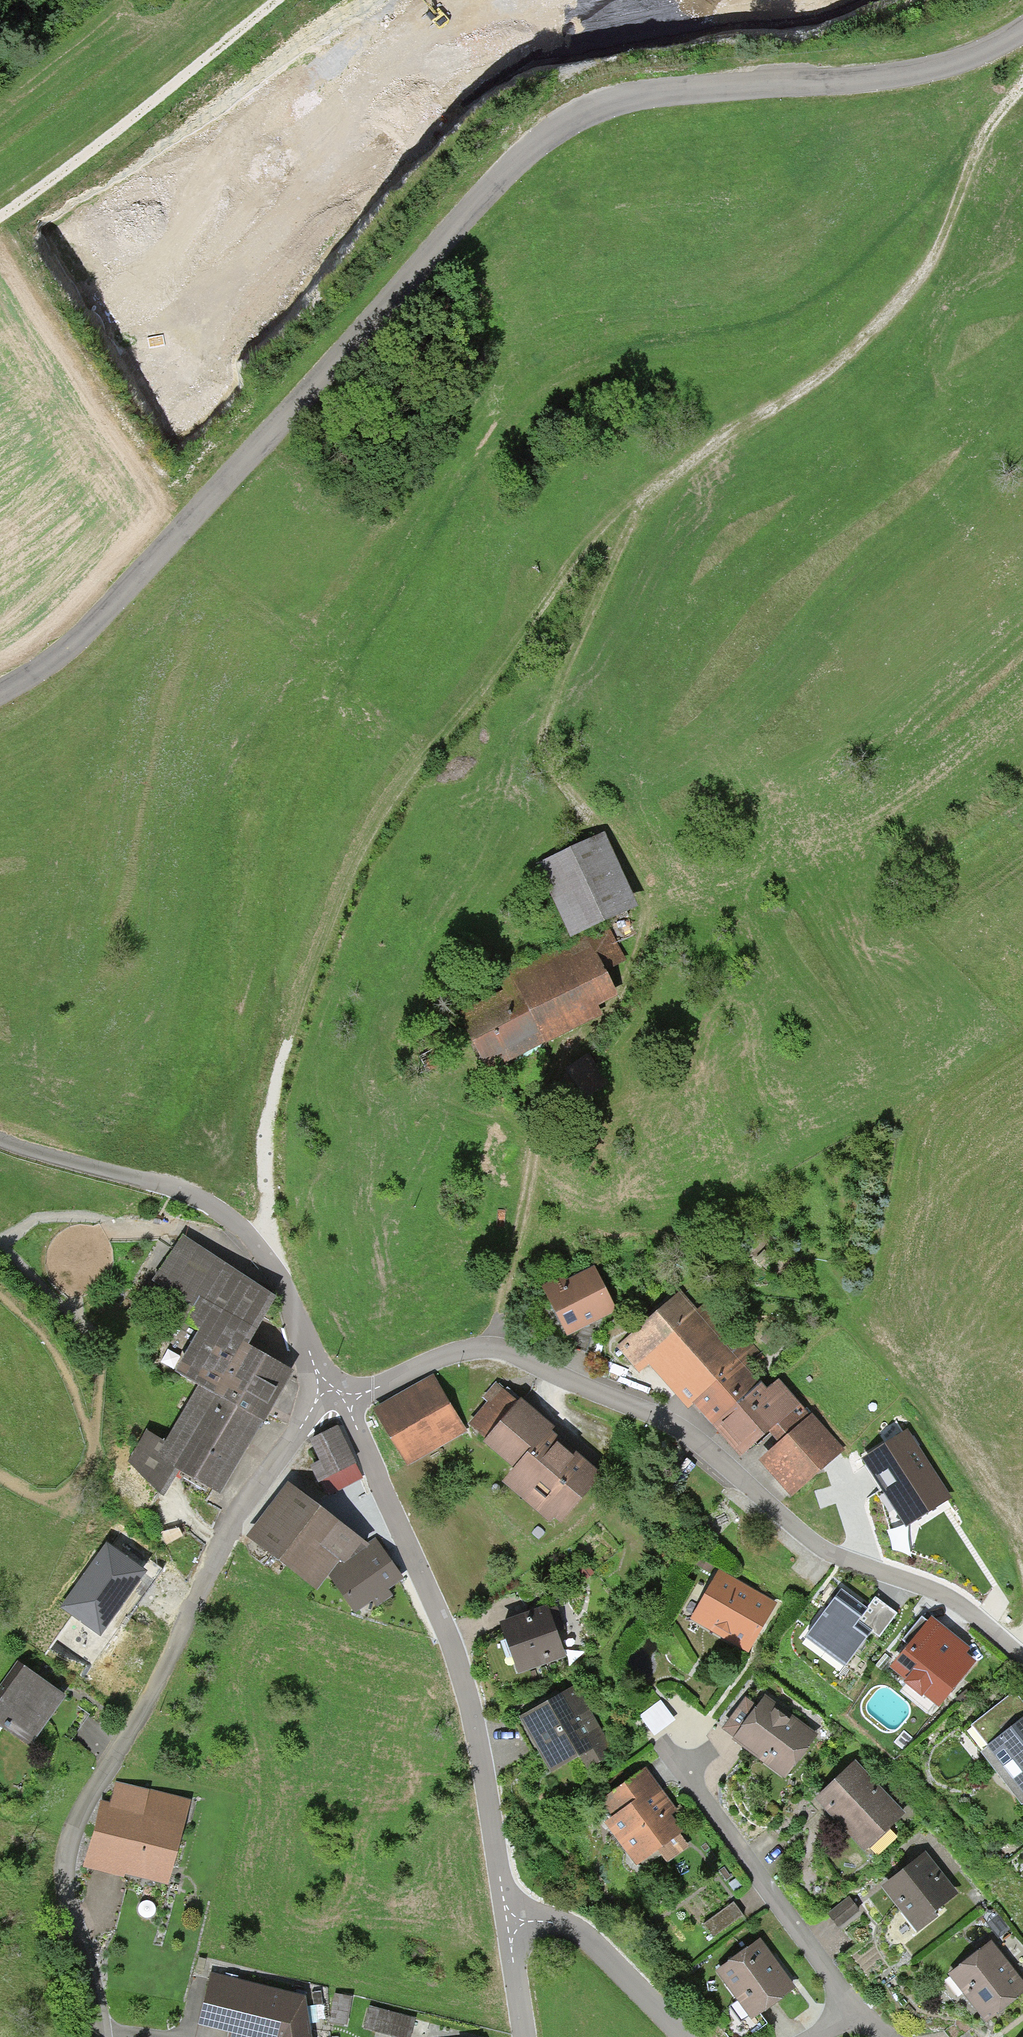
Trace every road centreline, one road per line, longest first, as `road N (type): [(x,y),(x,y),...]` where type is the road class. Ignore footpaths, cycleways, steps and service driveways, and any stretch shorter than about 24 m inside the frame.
road 1 (track): [(497,1348),(541,1112),(560,1060),(596,1042),(645,963),(649,904),(638,879),(611,836),(570,798),(546,756),(545,737),(568,667),(646,497),(824,373),(928,266),(979,143),(1022,86)]
road 2 (tertiary): [(0,695),(55,655),(134,576),(485,188),(572,115),(622,99),(865,82),(928,69),(1022,28)]
road 3 (track): [(646,497),(563,578),(360,857),(269,1114),(267,1263)]
road 4 (residential): [(1022,1663),(953,1605),(819,1546),(694,1442),(518,1355),(462,1350),(338,1397)]
road 5 (residential): [(338,1397),(301,1428),(228,1528),(166,1663),(67,1840),(62,1874),(100,2036)]
road 6 (residential): [(338,1397),(418,1563),(472,1710),(507,1917)]
road 7 (residential): [(0,1142),(179,1190),(216,1211),(271,1268),(338,1397)]
road 8 (track): [(0,214),(278,0)]
road 9 (residential): [(845,2011),(837,1987),(667,1741)]
road 10 (residential): [(507,1917),(585,1942),(679,2036)]
road 11 (residential): [(507,1917),(521,2036)]

